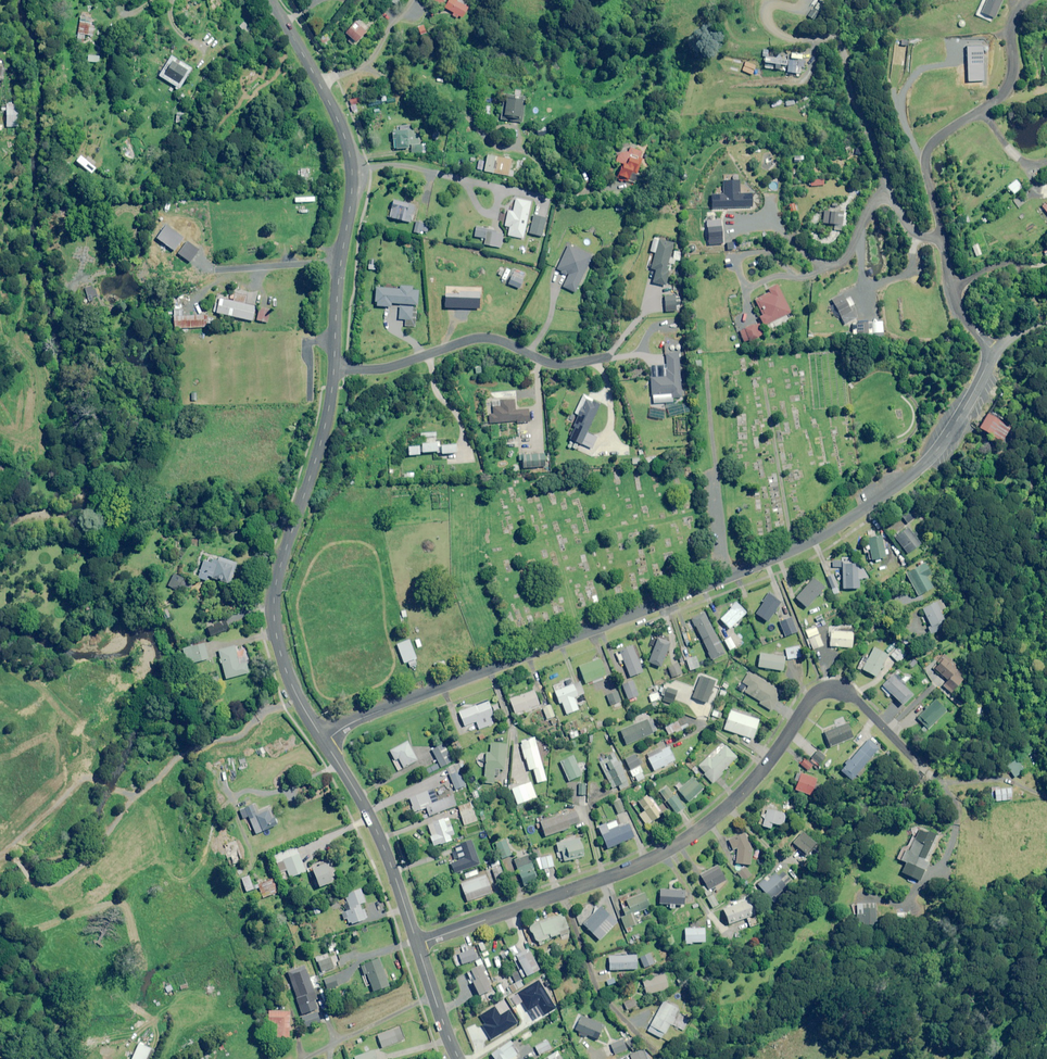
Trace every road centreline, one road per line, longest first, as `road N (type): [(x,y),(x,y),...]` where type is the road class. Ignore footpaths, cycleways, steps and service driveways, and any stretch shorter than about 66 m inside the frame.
road 1 (residential): [(324,741),(371,714),(803,544),(854,516),(935,452),(993,351)]
road 2 (residential): [(418,943),(624,870),(695,832),(759,774),(807,702),(826,688),(854,697),(914,759)]
road 3 (secondary): [(333,368),(325,428),(272,610),(287,676),(324,741)]
road 4 (secondary): [(272,0),(331,103),(350,154),(333,368)]
road 5 (residential): [(333,368),(392,365),(485,337),(551,364),(610,357)]
road 6 (residential): [(943,238),(926,152),(991,104),(1011,79),(1007,33),(1029,0)]
road 7 (secondary): [(324,741),(374,829),(418,943)]
road 8 (residential): [(809,36),(836,34),(843,74),(890,192)]
road 9 (residential): [(787,238),(833,265),(851,252),(872,202),(890,192)]
road 10 (residential): [(993,351),(962,315),(943,238)]
road 11 (secondary): [(418,943),(459,1058)]

